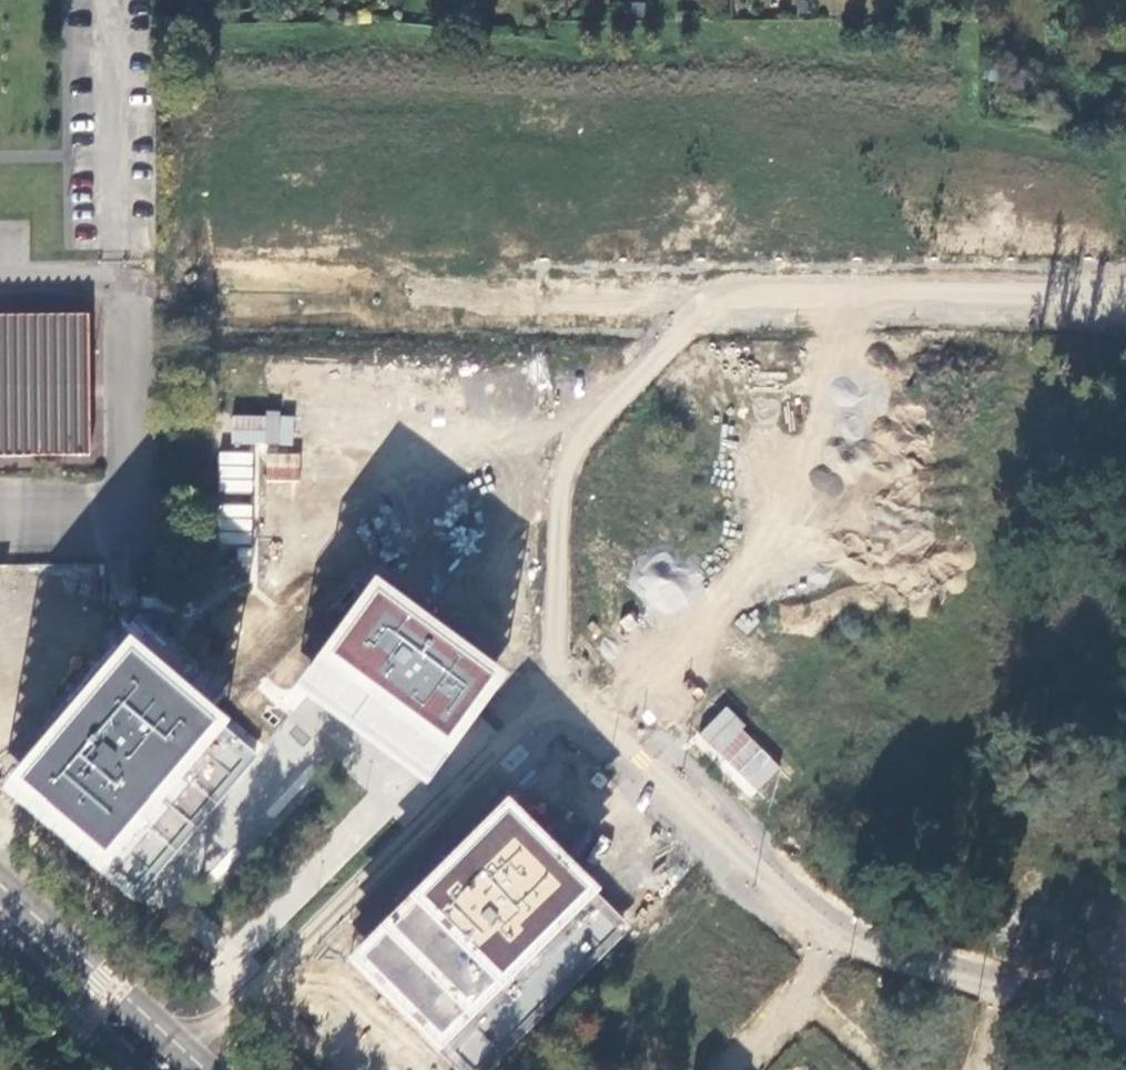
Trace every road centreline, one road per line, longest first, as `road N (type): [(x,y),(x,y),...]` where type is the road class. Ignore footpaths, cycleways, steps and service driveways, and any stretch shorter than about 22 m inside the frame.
road 1 (residential): [(175,1056),(559,684),(839,934),(1125,1014)]
road 2 (secondary): [(175,1056),(0,897)]
road 3 (secondary): [(0,934),(150,1069)]
road 4 (unknown): [(0,287),(180,290)]

